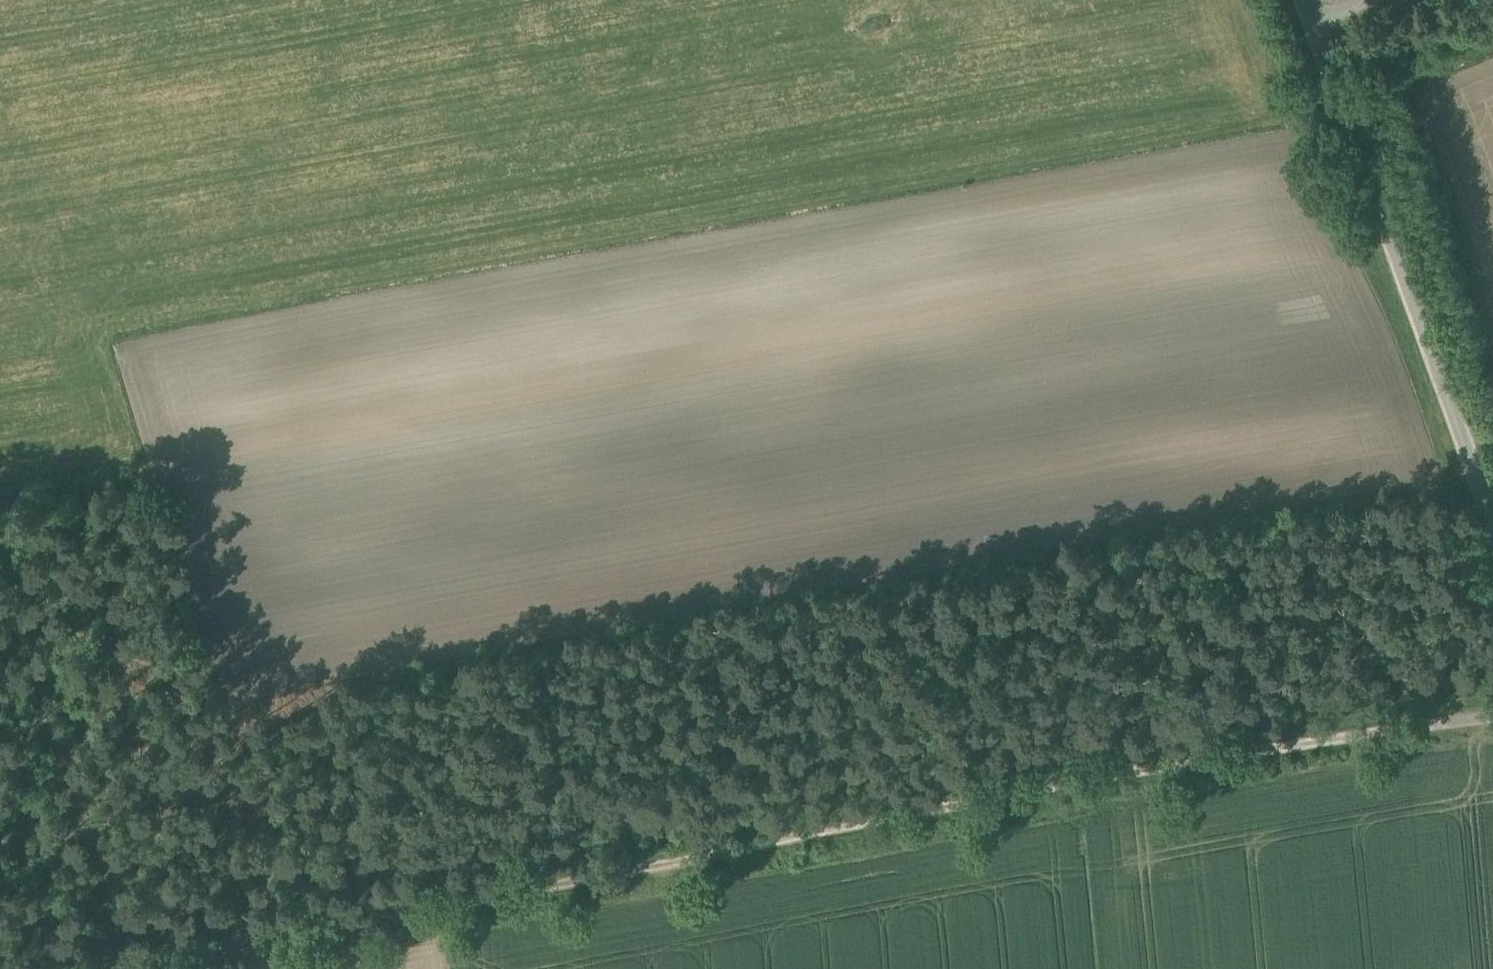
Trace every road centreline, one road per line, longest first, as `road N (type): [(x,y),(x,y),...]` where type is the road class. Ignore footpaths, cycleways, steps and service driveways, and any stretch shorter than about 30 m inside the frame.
road 1 (unclassified): [(1311,24),(1492,510)]

